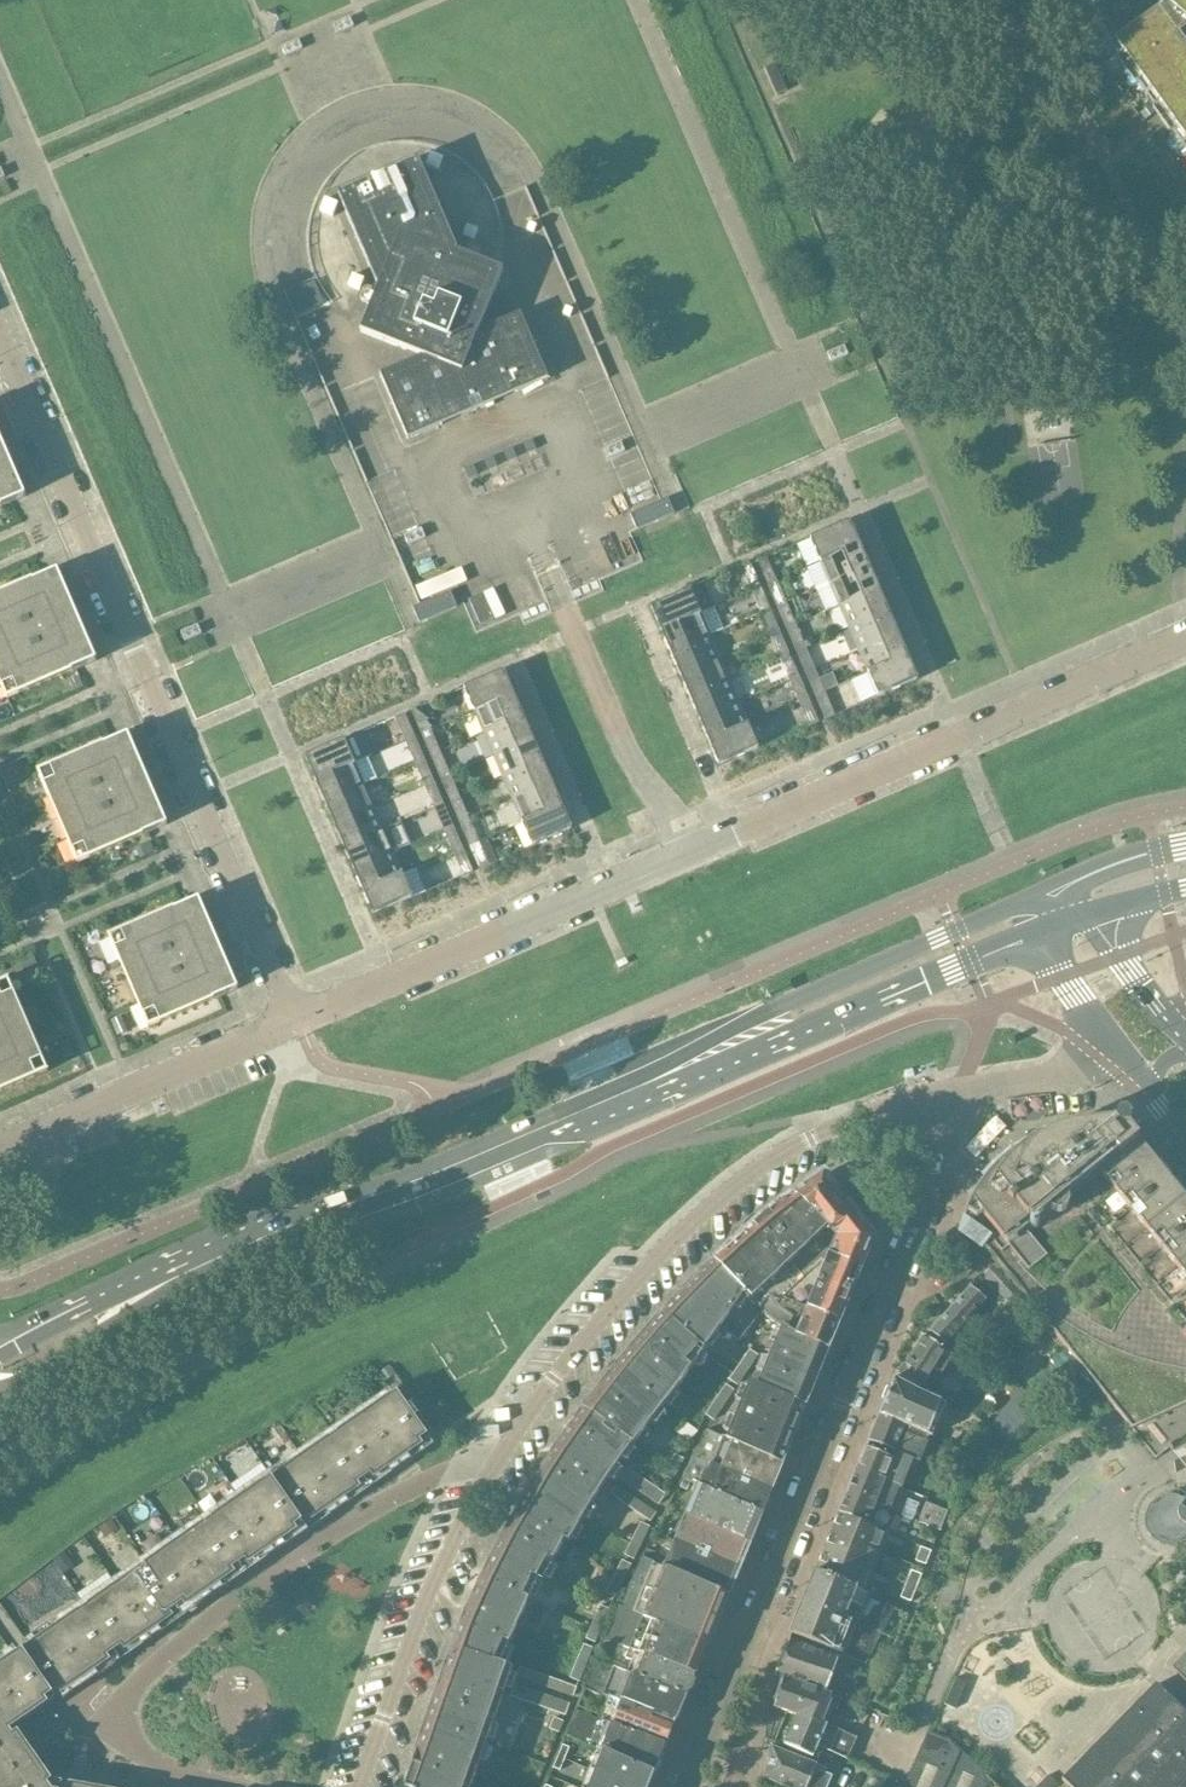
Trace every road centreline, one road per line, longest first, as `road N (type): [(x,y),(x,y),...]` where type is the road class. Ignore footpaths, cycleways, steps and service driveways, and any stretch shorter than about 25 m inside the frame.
road 1 (residential): [(688,1786),(965,1093)]
road 2 (residential): [(297,1021),(0,343)]
road 3 (secondary): [(726,1050),(116,1310)]
road 4 (residential): [(965,1093),(850,1121),(732,1189),(646,1271),(490,1471)]
road 5 (residential): [(228,1786),(145,1757),(116,1723),(133,1686),(241,1597),(388,1502),(471,1464),(490,1471)]
road 6 (residential): [(689,851),(1185,637)]
road 7 (residential): [(297,1021),(689,851)]
road 8 (secondary): [(1047,890),(810,995),(726,1050)]
road 9 (residential): [(490,1471),(435,1583),(358,1786)]
road 10 (secondary): [(726,1050),(802,1033),(1042,933)]
road 11 (residential): [(0,1148),(297,1021)]
road 12 (residential): [(689,851),(616,732),(547,571)]
road 13 (residential): [(965,1093),(1122,1059)]
road 14 (tertiary): [(1042,933),(1075,1000),(1122,1059)]
road 15 (secondary): [(0,1402),(63,1360),(116,1310)]
road 16 (secondary): [(1185,848),(1047,890)]
road 17 (tertiary): [(1172,1025),(1118,960),(1095,913)]
road 18 (secondary): [(116,1310),(43,1327),(0,1349)]

